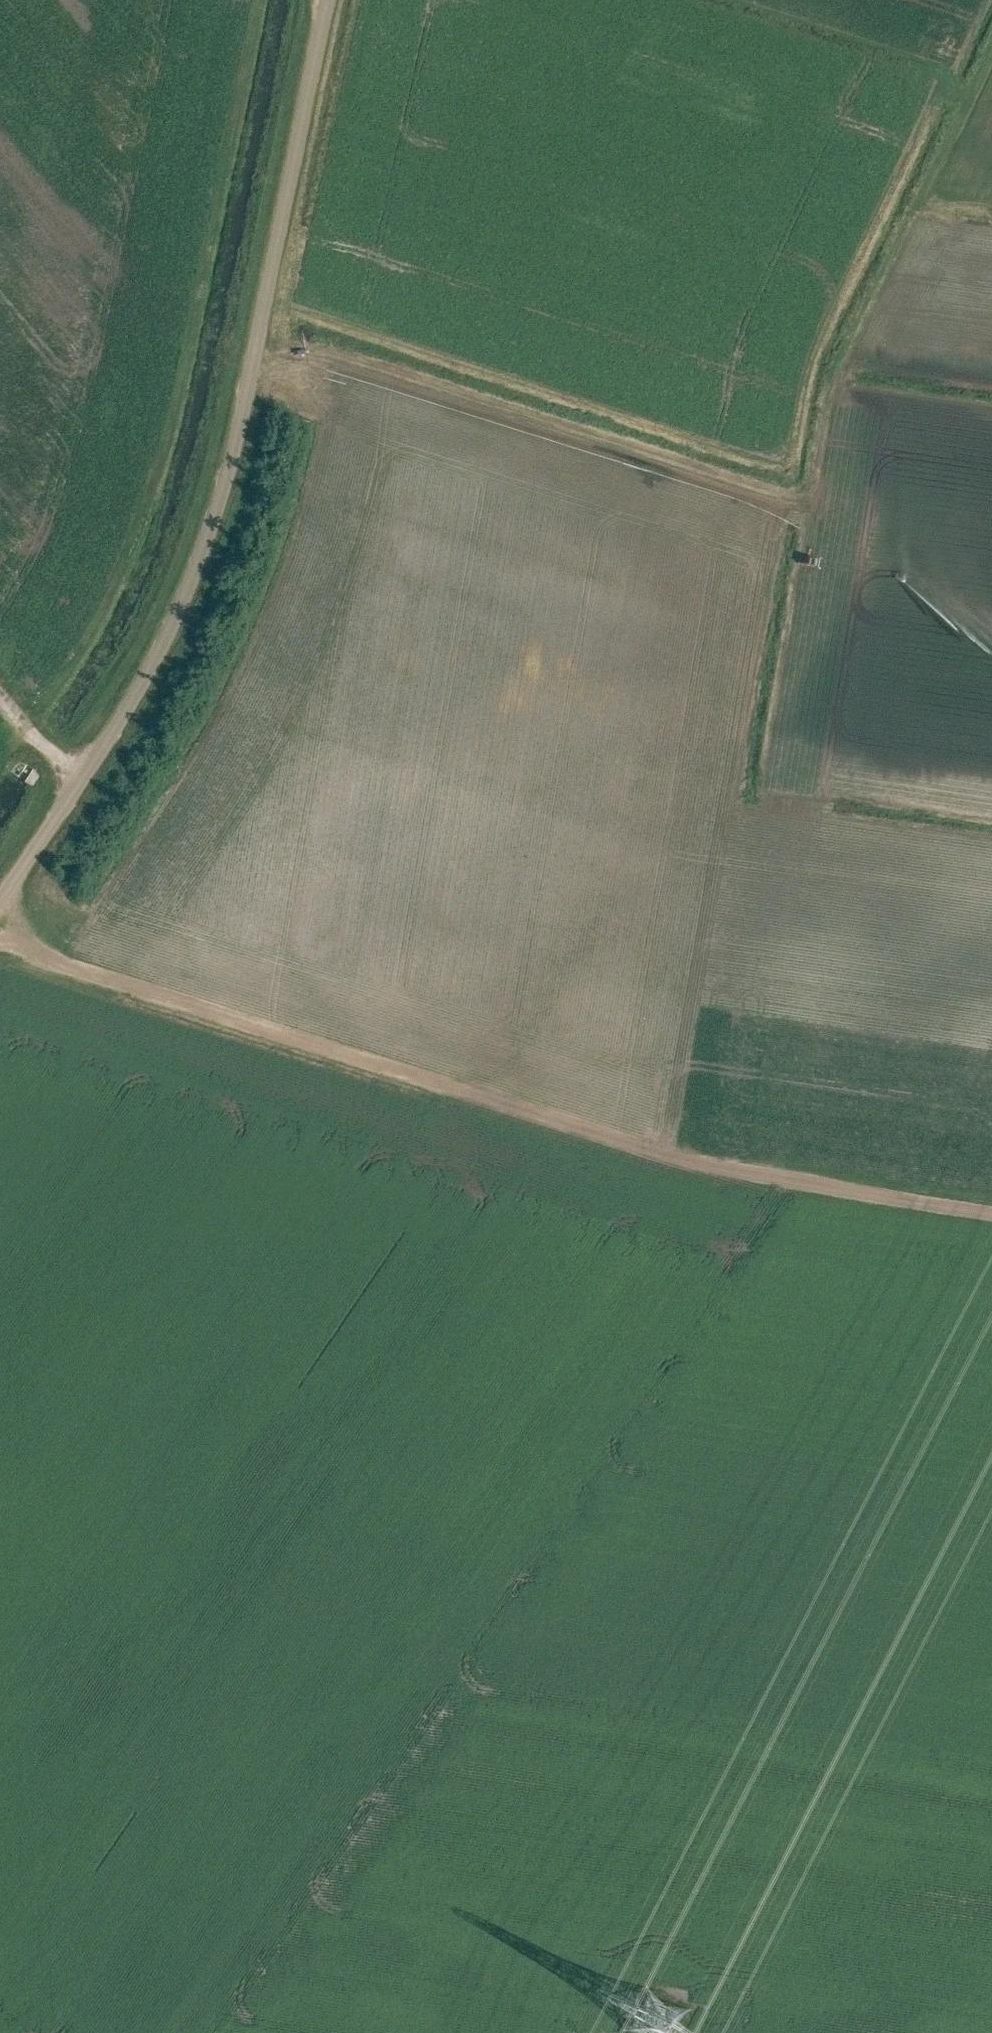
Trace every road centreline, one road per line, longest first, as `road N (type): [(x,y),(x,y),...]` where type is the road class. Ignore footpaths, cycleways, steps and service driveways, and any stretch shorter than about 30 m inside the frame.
road 1 (unclassified): [(0,899),(156,659),(213,515),(237,436),(326,0)]

